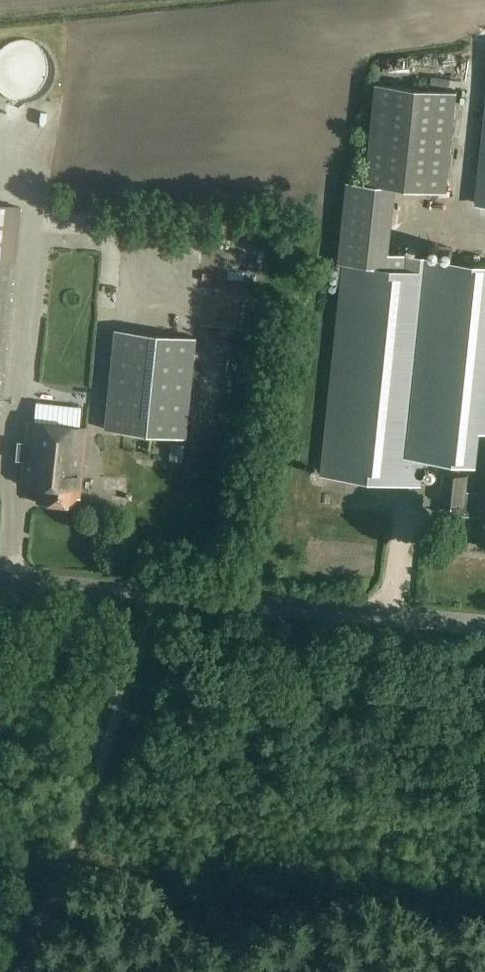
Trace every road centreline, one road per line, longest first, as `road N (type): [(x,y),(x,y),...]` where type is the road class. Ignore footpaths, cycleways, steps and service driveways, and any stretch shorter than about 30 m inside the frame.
road 1 (tertiary): [(484,623),(0,577)]
road 2 (track): [(22,971),(162,591)]

